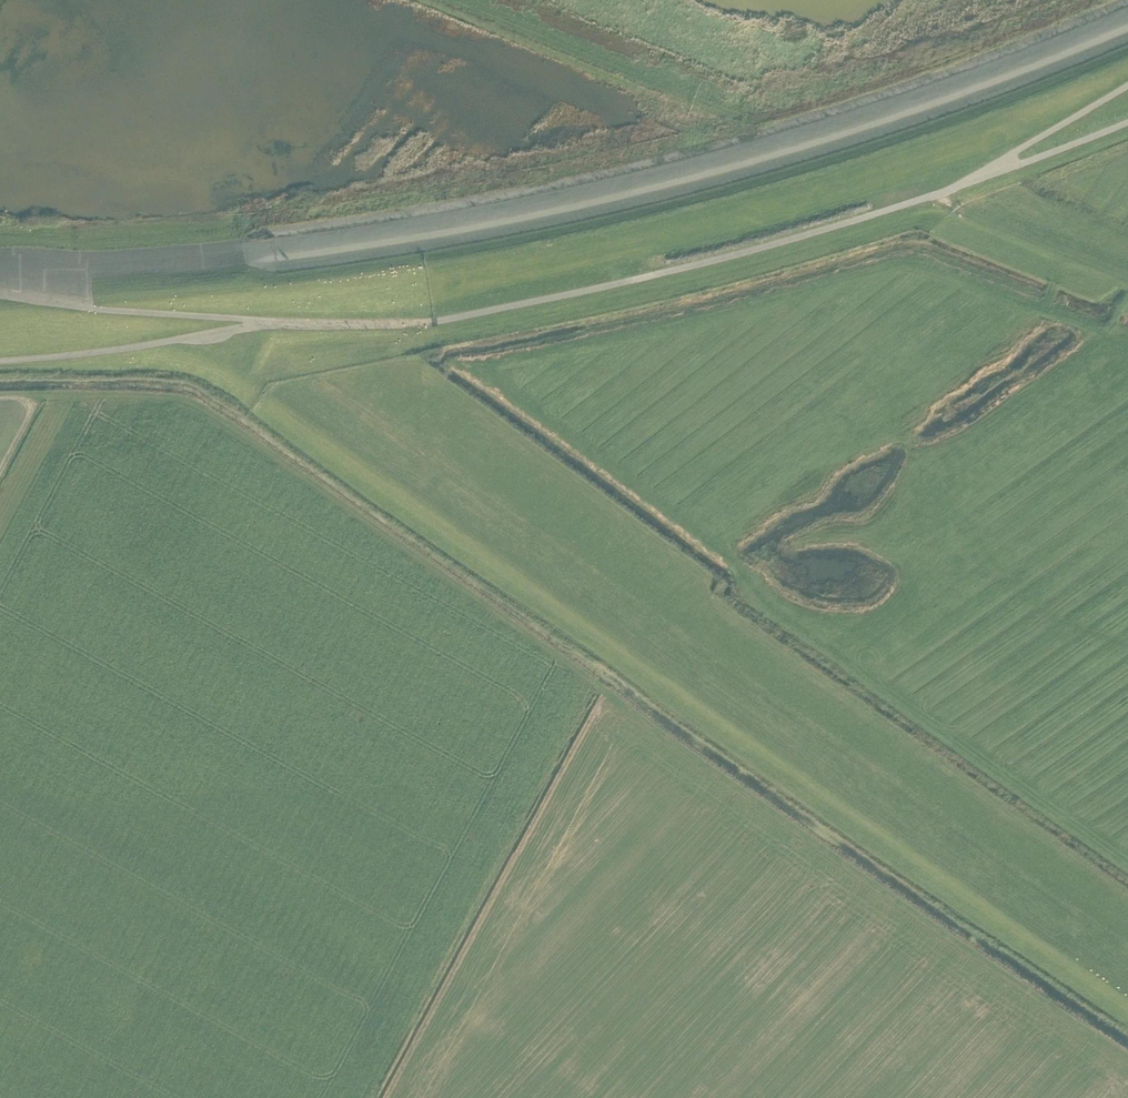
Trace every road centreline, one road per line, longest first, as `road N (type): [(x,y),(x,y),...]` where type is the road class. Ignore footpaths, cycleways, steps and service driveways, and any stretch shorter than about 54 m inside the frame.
road 1 (track): [(930,197),(1127,278)]

